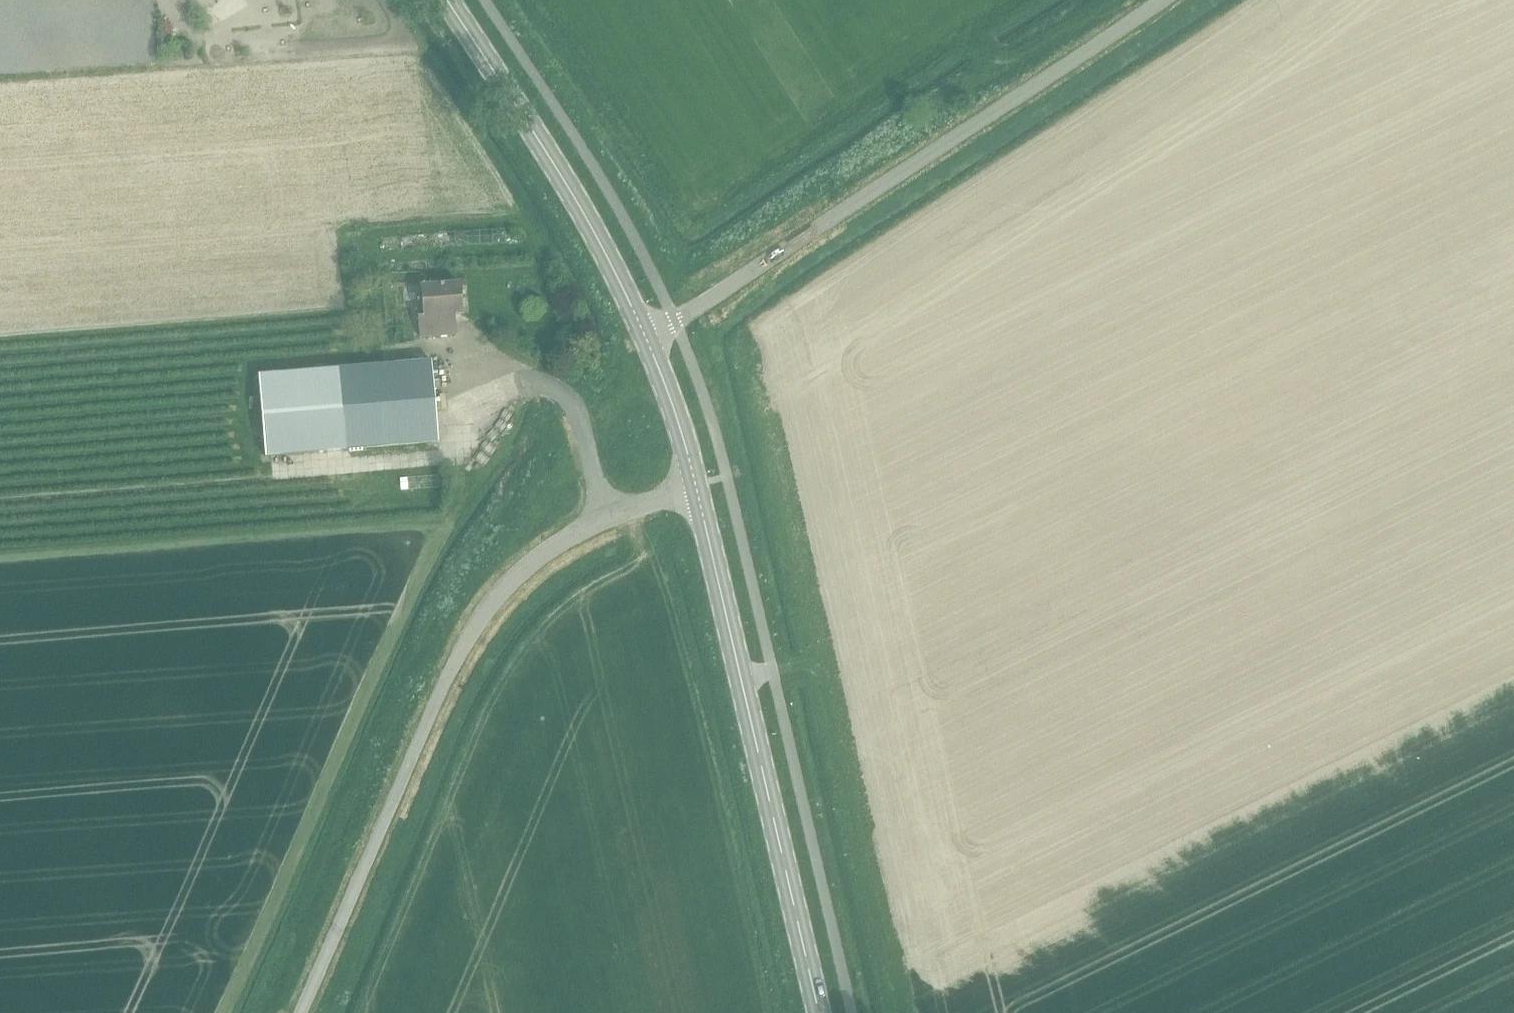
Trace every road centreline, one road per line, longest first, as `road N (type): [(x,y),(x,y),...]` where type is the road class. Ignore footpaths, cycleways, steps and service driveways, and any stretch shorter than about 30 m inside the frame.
road 1 (unclassified): [(301,1012),(464,642),(508,582),(612,512),(696,485)]
road 2 (unclassified): [(645,337),(1164,0)]
road 3 (secondary): [(820,1012),(696,485)]
road 4 (secondary): [(645,337),(597,238),(446,0)]
road 5 (secondary): [(696,485),(645,337)]

